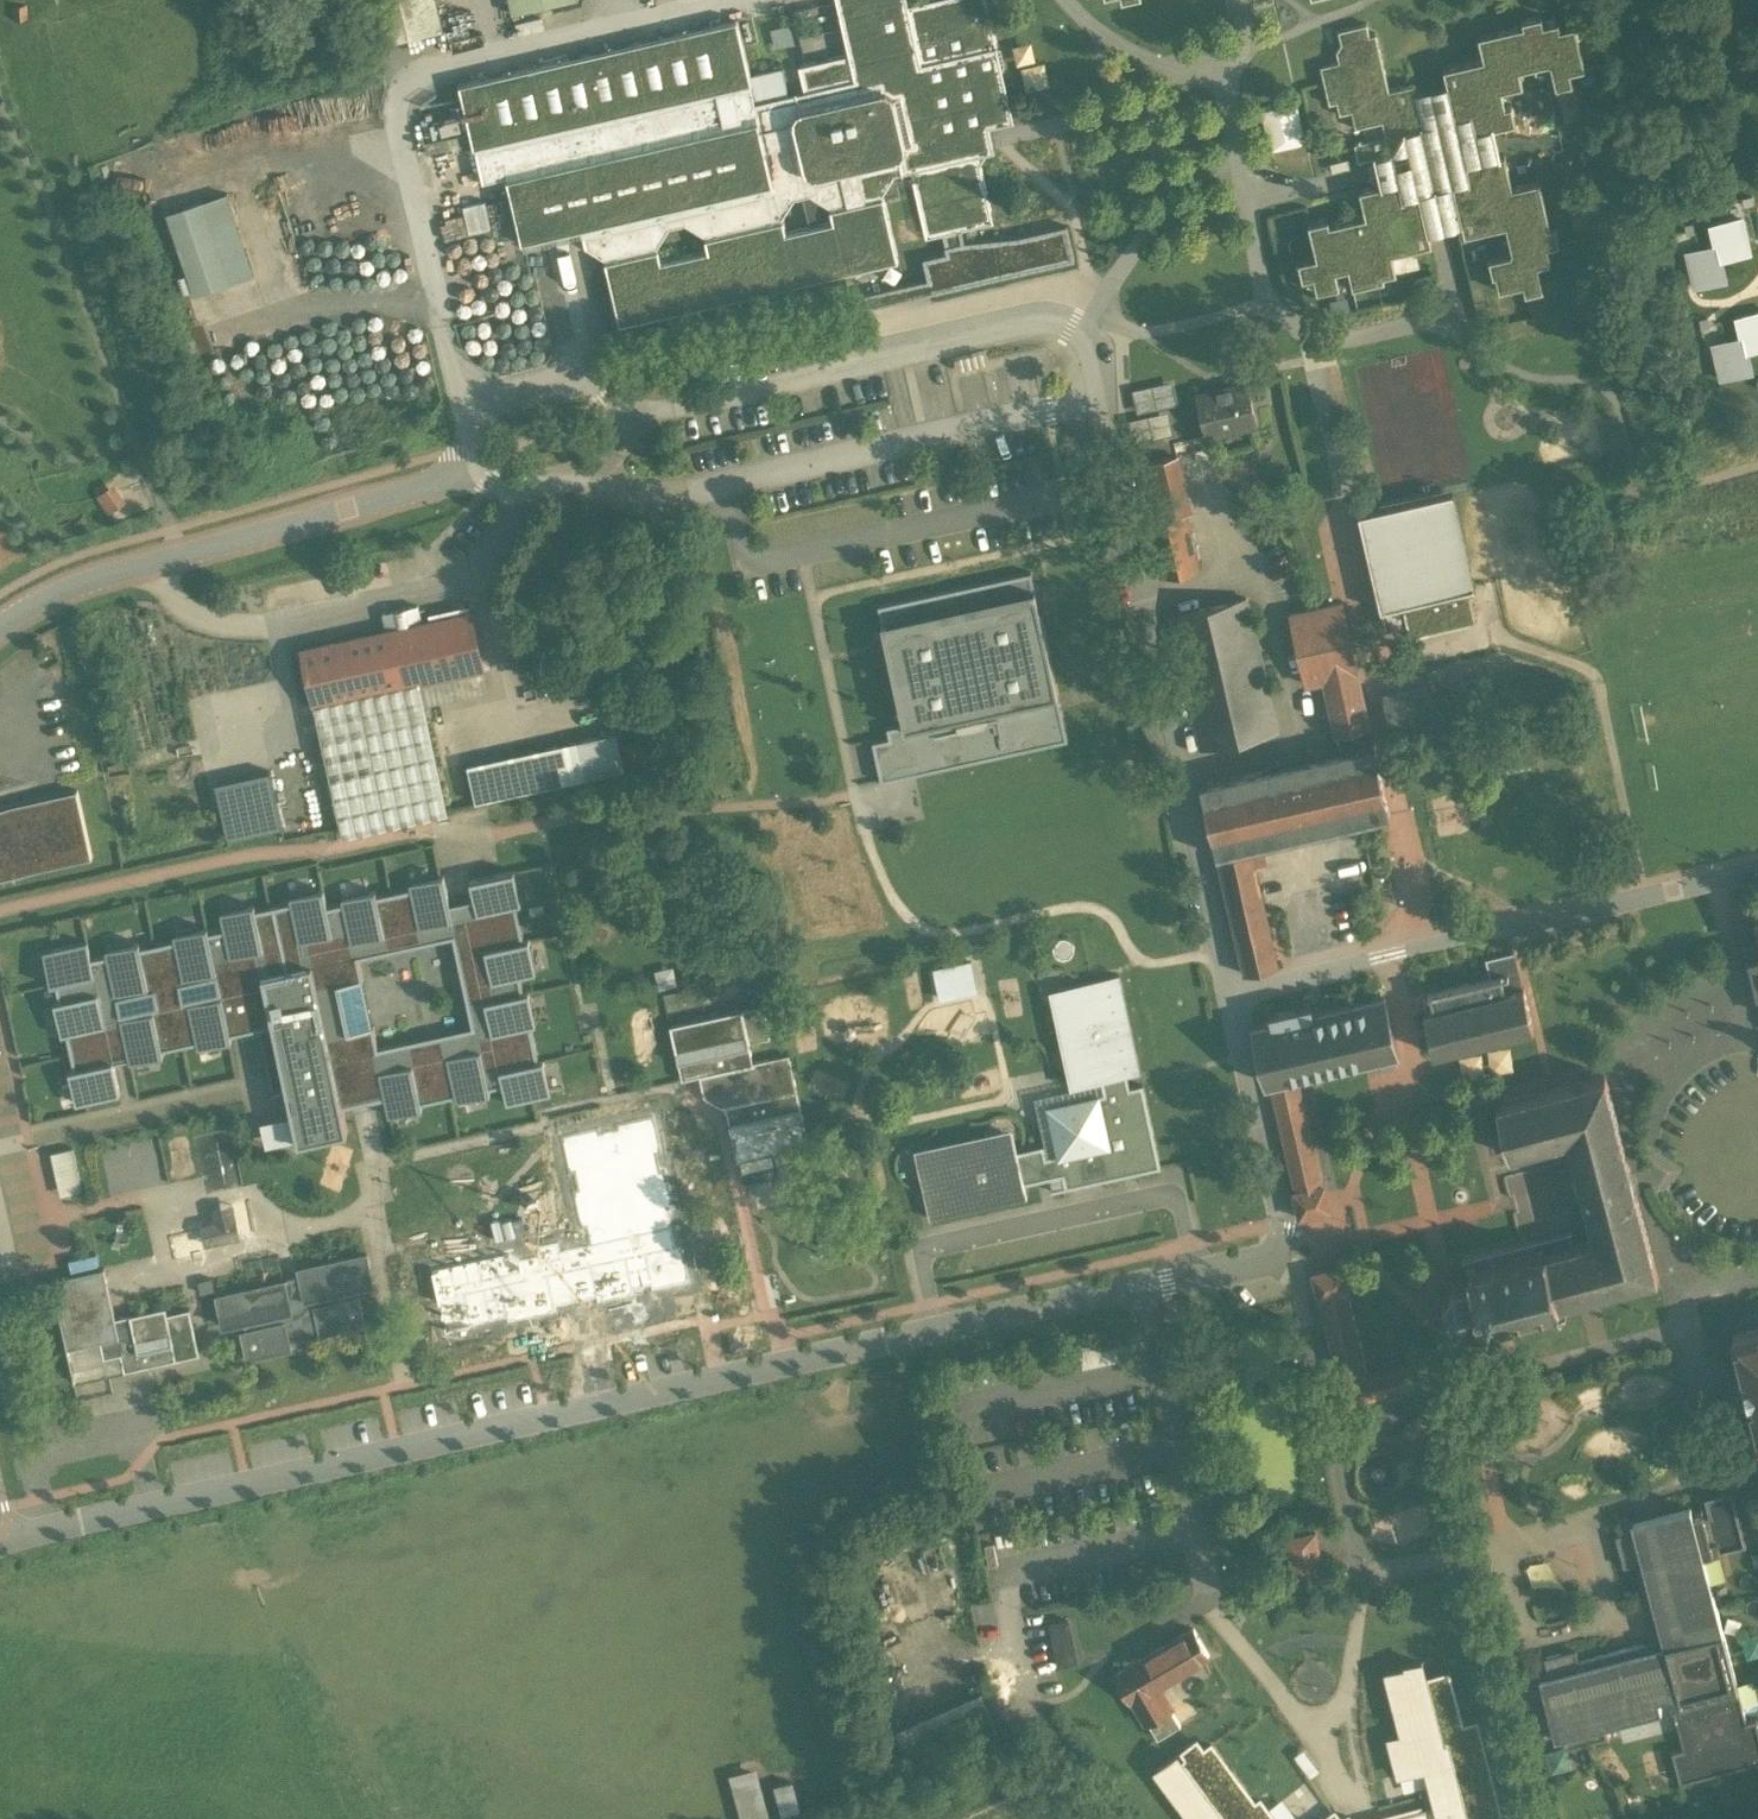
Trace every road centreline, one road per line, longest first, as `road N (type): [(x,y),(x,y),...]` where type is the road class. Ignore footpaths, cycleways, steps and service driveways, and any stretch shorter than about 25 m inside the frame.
road 1 (residential): [(1294,1251),(0,1537)]
road 2 (residential): [(476,404),(442,321),(395,106),(400,88),(430,68),(726,0)]
road 3 (residential): [(1104,444),(1111,405),(1106,369),(1076,326),(1047,319),(654,411),(630,409)]
road 4 (residential): [(1238,977),(1104,444)]
road 5 (residential): [(605,477),(622,488),(690,490),(1083,399),(1104,444)]
road 6 (residential): [(1238,977),(1757,857)]
road 7 (residential): [(0,623),(44,596),(422,487),(470,465)]
road 8 (residential): [(1294,1251),(1238,977)]
road 9 (residential): [(630,409),(592,380),(573,378),(476,404)]
road 10 (residential): [(470,465),(487,479),(516,486),(605,477)]

